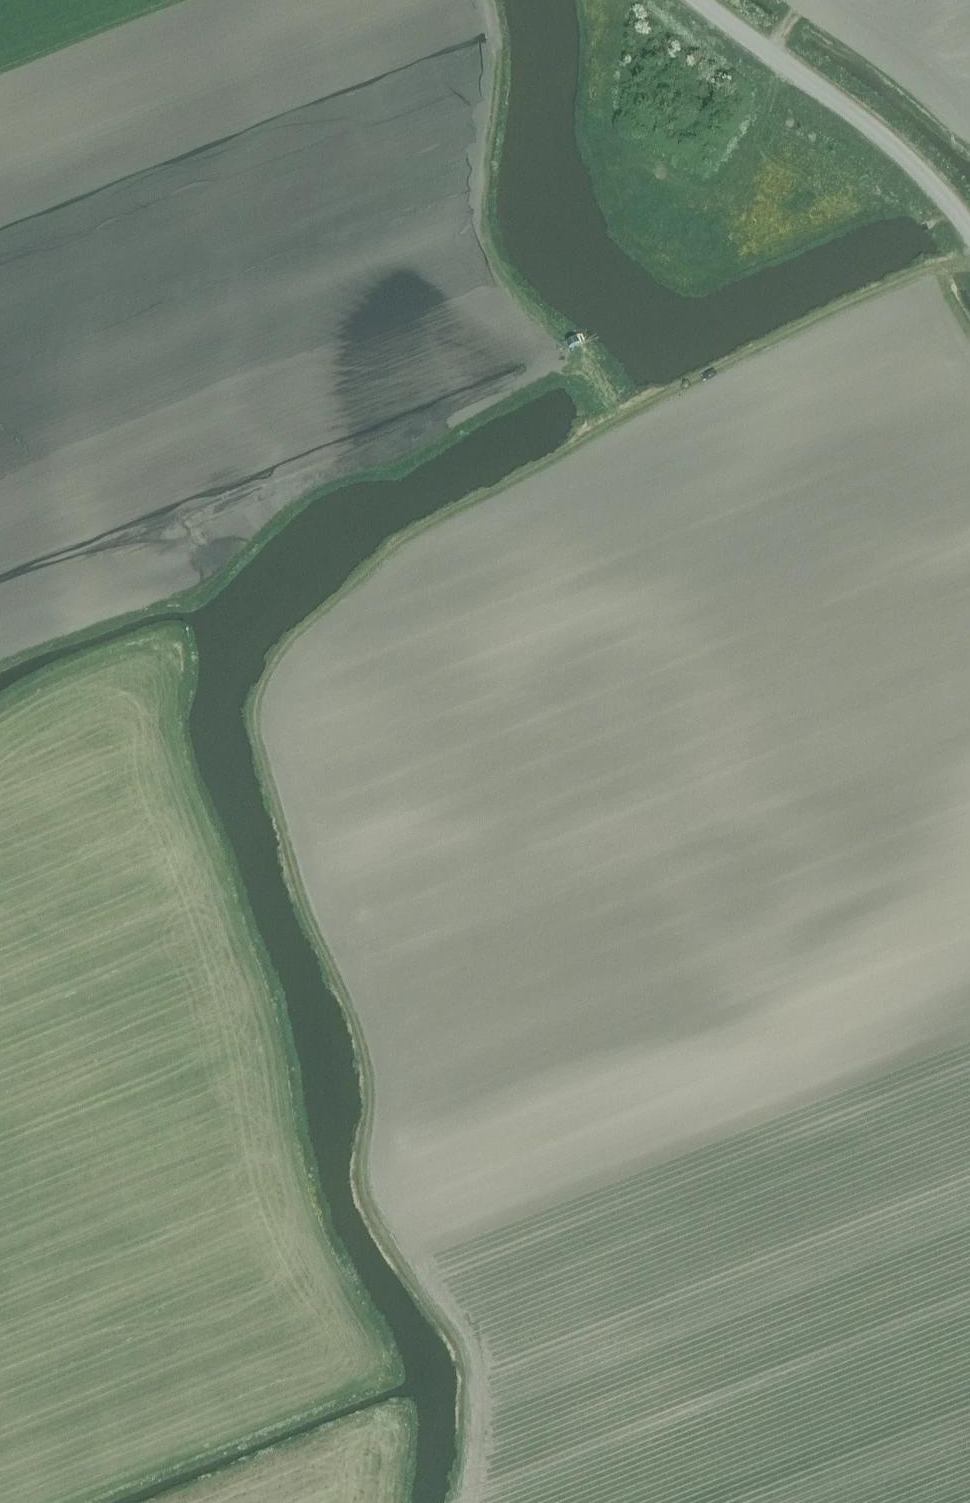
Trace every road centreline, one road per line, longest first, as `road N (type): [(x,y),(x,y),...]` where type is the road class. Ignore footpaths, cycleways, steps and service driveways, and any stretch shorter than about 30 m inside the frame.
road 1 (unclassified): [(969,229),(865,120),(698,0)]

